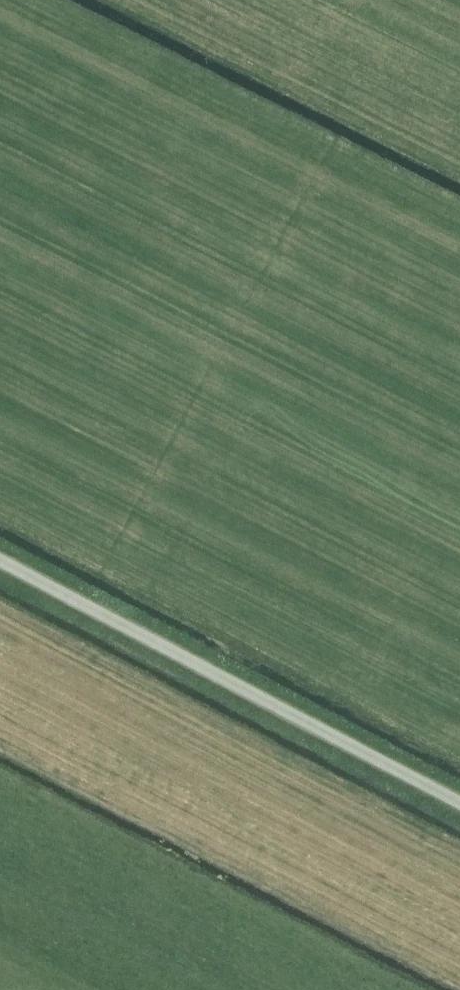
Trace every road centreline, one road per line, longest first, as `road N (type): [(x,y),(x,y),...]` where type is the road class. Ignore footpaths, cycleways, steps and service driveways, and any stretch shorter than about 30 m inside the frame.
road 1 (unclassified): [(459,805),(0,561)]

